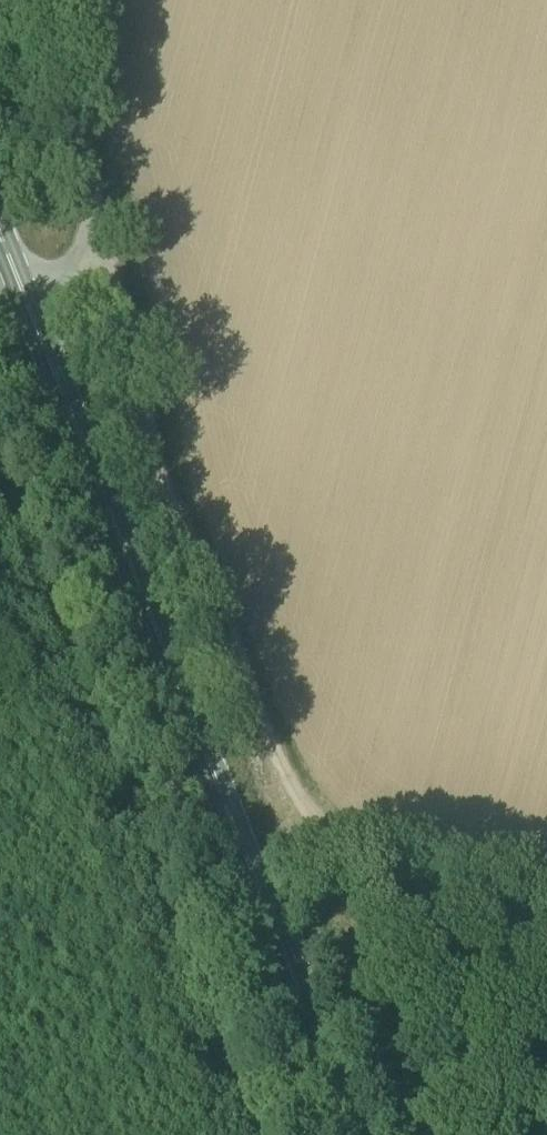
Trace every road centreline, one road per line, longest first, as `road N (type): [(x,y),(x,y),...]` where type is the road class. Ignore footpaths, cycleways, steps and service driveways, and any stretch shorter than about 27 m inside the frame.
road 1 (secondary): [(361,1134),(15,289)]
road 2 (track): [(546,878),(301,803),(207,632),(166,467)]
road 3 (unclassified): [(53,0),(114,259)]
road 4 (unclassified): [(166,467),(114,259)]

